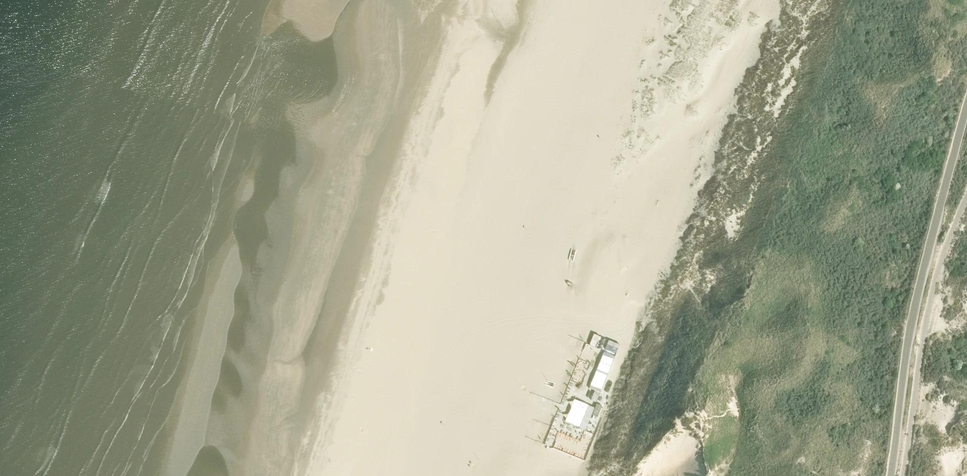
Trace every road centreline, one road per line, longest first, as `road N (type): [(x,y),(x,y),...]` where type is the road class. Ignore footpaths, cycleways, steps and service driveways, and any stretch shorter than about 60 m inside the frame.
road 1 (unclassified): [(890,475),(917,295),(966,104)]

